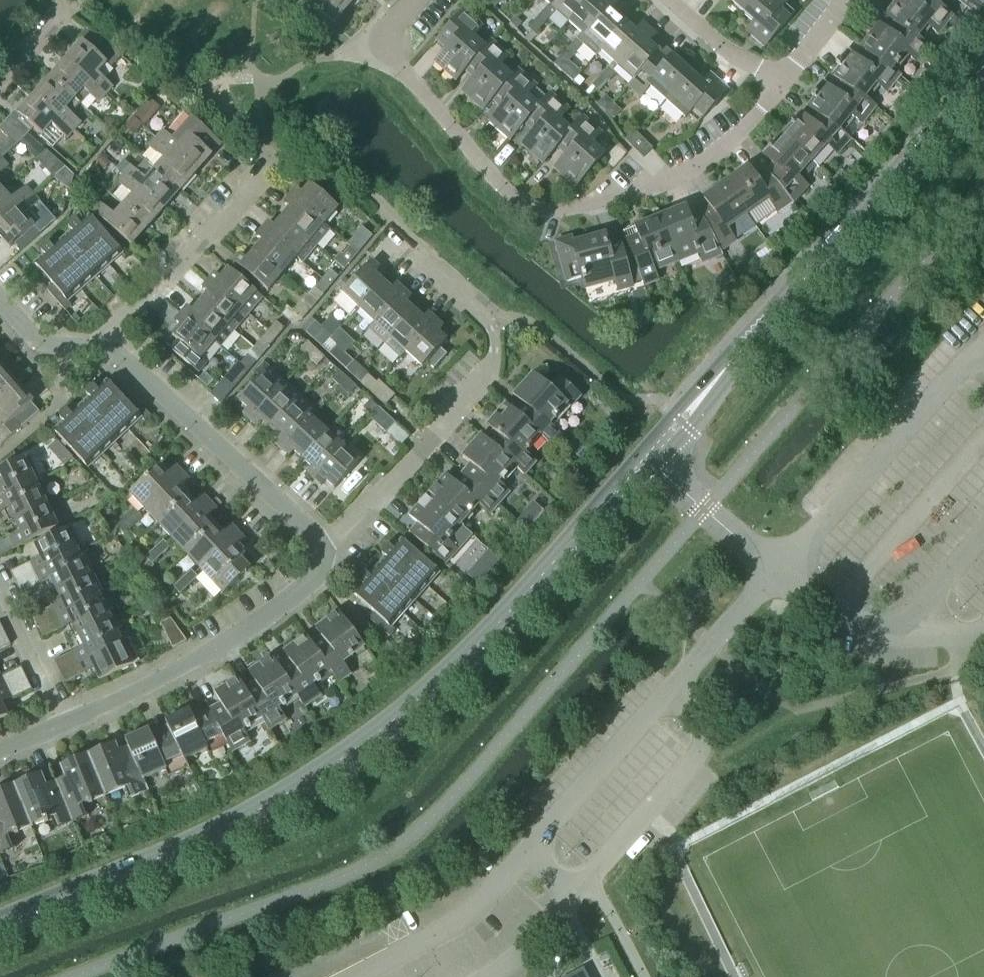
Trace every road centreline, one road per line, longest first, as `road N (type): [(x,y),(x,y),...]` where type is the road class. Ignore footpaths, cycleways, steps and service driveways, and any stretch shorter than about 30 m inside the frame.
road 1 (tertiary): [(0,923),(276,802),(423,696),(646,461)]
road 2 (residential): [(415,0),(392,28),(393,63),(503,189),(553,211),(679,177),(752,121),(779,84)]
road 3 (tertiary): [(646,461),(983,75)]
road 4 (residential): [(323,552),(488,374),(490,323),(413,256)]
road 5 (unclassified): [(703,510),(762,558),(792,555),(983,339)]
road 6 (residential): [(323,552),(312,580),(214,650),(64,720)]
road 7 (residential): [(323,552),(116,357)]
road 8 (residential): [(116,357),(119,322),(260,177)]
road 9 (residential): [(64,720),(0,584)]
road 10 (residential): [(779,84),(722,51),(666,0)]
road 11 (residential): [(116,357),(37,341),(0,302)]

